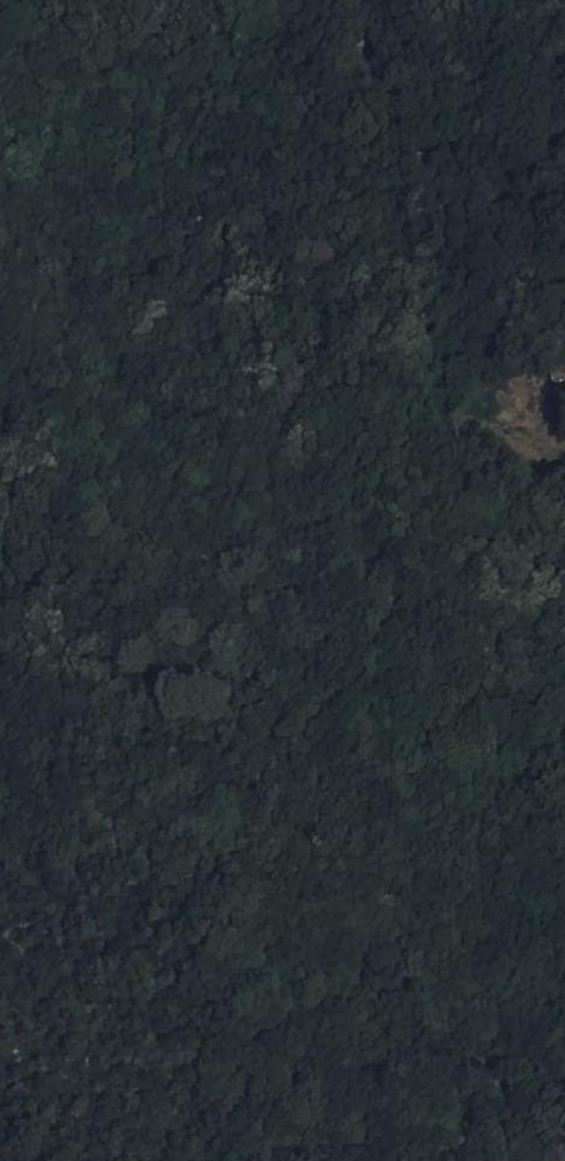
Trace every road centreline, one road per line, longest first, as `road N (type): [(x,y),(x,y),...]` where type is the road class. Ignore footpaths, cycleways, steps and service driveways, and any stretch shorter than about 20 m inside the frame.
road 1 (track): [(564,182),(495,175),(429,131),(388,91),(372,53),(382,0)]

